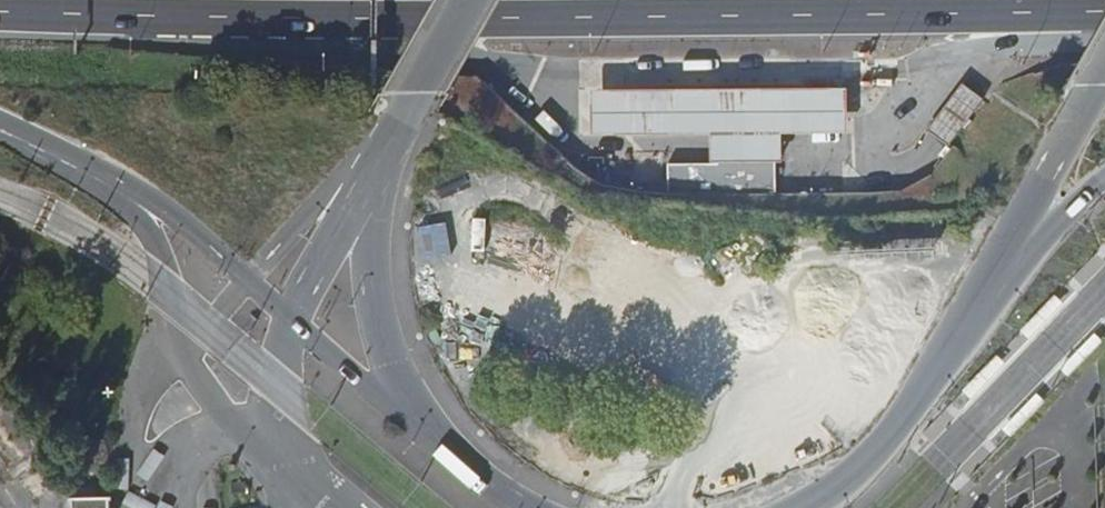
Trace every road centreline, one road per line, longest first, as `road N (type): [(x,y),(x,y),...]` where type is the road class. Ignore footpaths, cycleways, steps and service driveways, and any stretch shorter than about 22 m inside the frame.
road 1 (trunk): [(0,9),(403,23),(1104,13)]
road 2 (unclassified): [(403,118),(377,211),(374,280),(393,365),(441,438)]
road 3 (unclassified): [(0,126),(137,212),(160,248),(189,346)]
road 4 (trunk): [(0,124),(115,171),(251,276)]
road 5 (unclassified): [(807,507),(865,464),(991,279)]
road 6 (unclassified): [(991,279),(1104,64)]
road 7 (unclassified): [(403,118),(293,314)]
road 8 (unclassified): [(403,118),(251,276)]
road 9 (unclassified): [(293,314),(441,438)]
road 10 (trunk): [(991,279),(1072,197),(1104,175)]
road 11 (unclassified): [(189,346),(240,428),(284,451)]
road 12 (unclassified): [(293,314),(277,367),(284,451)]
road 13 (unclassified): [(470,0),(403,118)]

